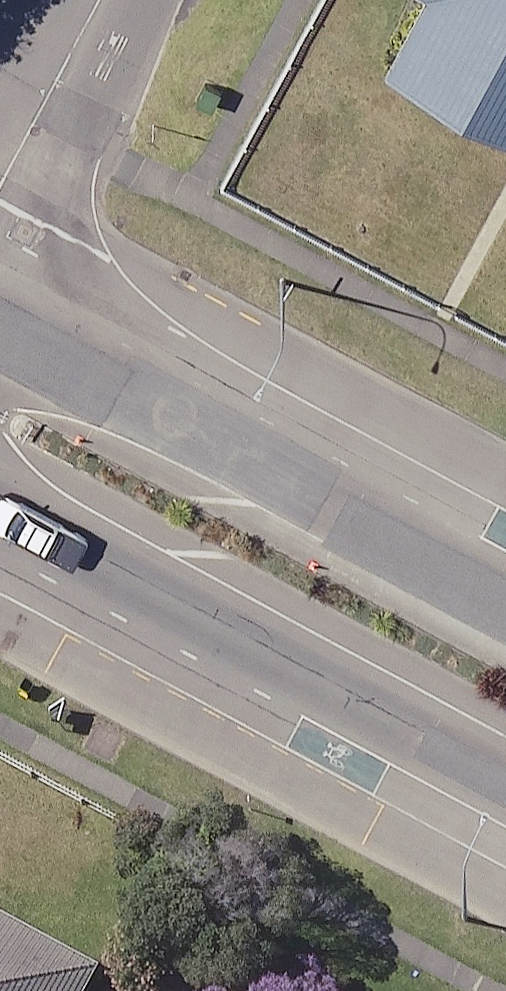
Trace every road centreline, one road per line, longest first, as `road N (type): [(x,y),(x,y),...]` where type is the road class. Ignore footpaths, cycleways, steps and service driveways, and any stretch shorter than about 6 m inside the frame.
road 1 (secondary): [(0,322),(505,597)]
road 2 (secondary): [(505,779),(0,507)]
road 3 (residential): [(95,0),(0,178)]

